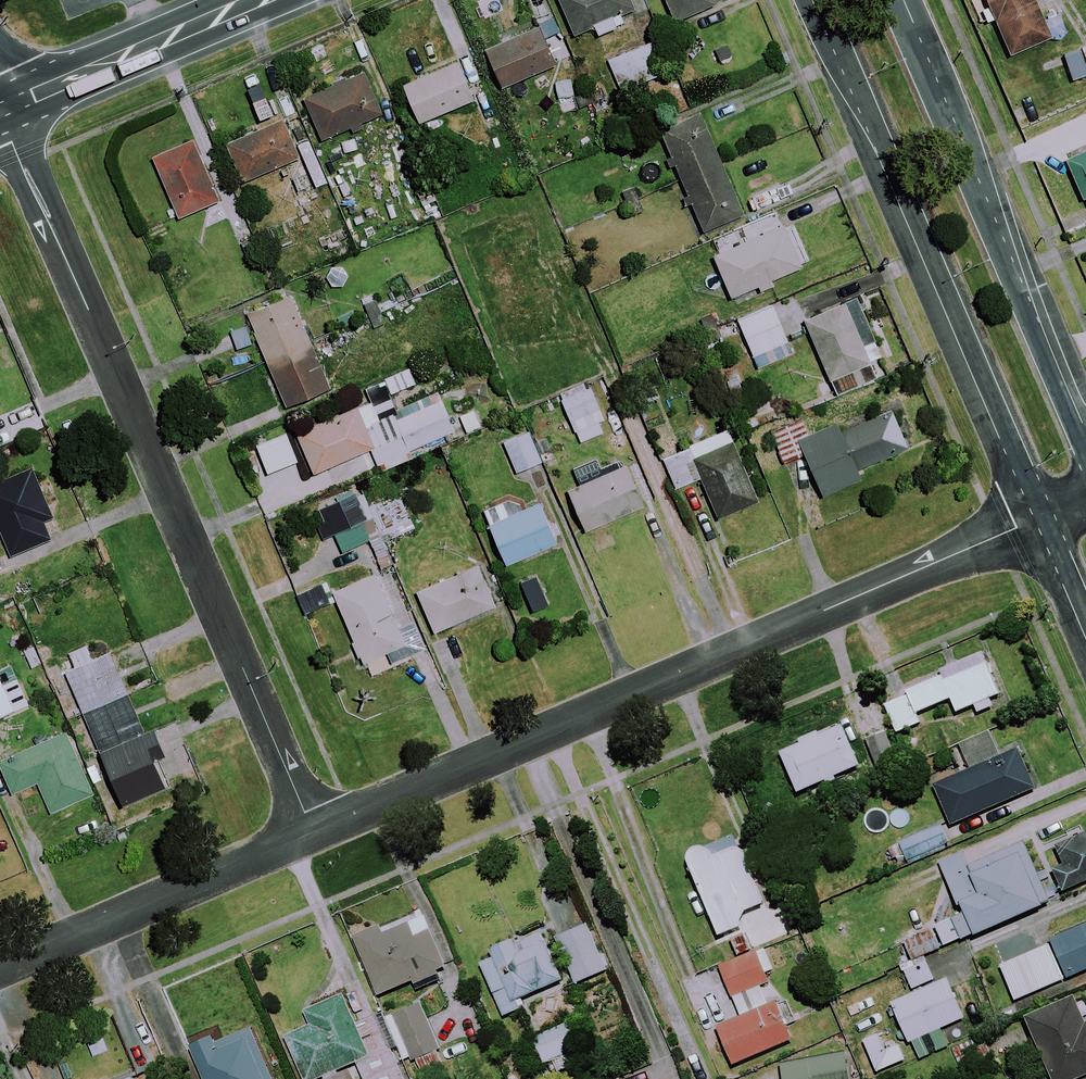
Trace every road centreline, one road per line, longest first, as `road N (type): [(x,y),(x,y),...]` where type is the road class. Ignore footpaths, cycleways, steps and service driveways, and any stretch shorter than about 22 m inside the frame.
road 1 (residential): [(1036,519),(314,832)]
road 2 (residential): [(4,109),(314,832)]
road 3 (tertiary): [(1036,519),(814,0)]
road 4 (tertiary): [(902,0),(1085,436)]
road 5 (residential): [(314,832),(0,968)]
road 6 (tertiary): [(257,0),(4,109)]
road 7 (tertiary): [(1085,636),(1036,519)]

